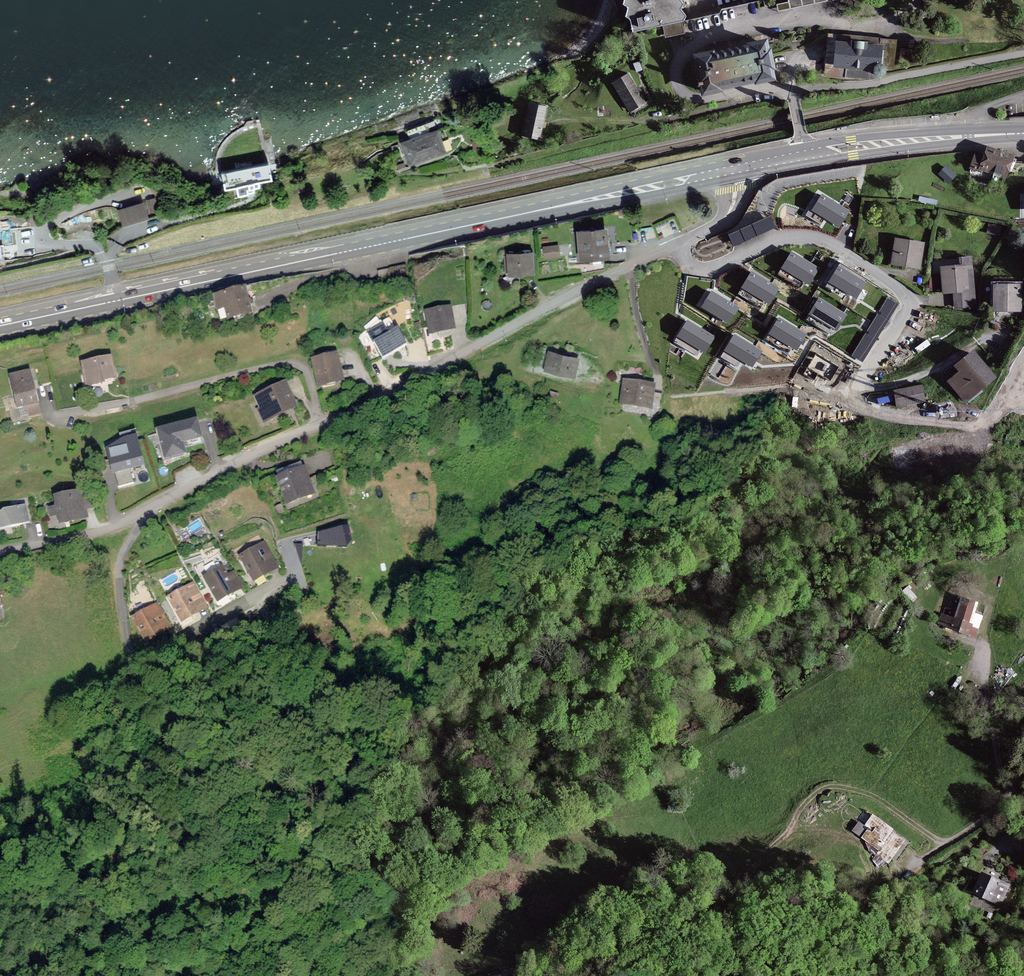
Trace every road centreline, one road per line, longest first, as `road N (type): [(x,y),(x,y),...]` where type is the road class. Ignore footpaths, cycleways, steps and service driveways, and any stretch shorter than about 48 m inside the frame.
road 1 (residential): [(733,170),(735,197),(713,227),(117,526),(0,554)]
road 2 (primary): [(733,170),(0,326)]
road 3 (track): [(466,971),(539,954),(564,915),(603,895),(732,862),(815,826),(858,840),(874,889)]
road 4 (primary): [(1023,133),(852,147),(733,170)]
road 5 (track): [(1015,795),(984,700),(978,646),(989,602)]
road 6 (track): [(944,845),(880,799),(833,786),(808,799),(786,836)]
road 7 (track): [(1015,795),(874,889)]
road 8 (track): [(649,121),(647,128),(498,163)]

